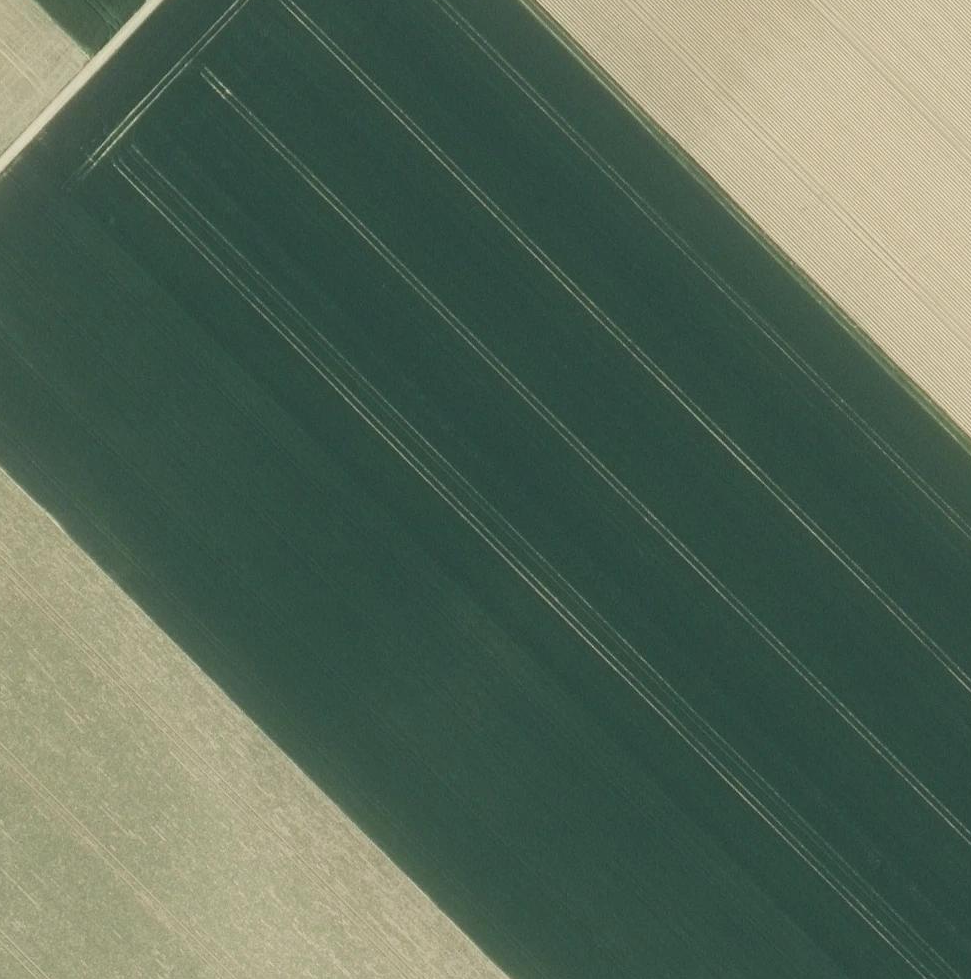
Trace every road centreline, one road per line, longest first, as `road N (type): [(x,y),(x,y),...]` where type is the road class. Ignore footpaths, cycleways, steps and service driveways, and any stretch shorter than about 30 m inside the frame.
road 1 (track): [(970,440),(532,0)]
road 2 (track): [(0,193),(181,0)]

